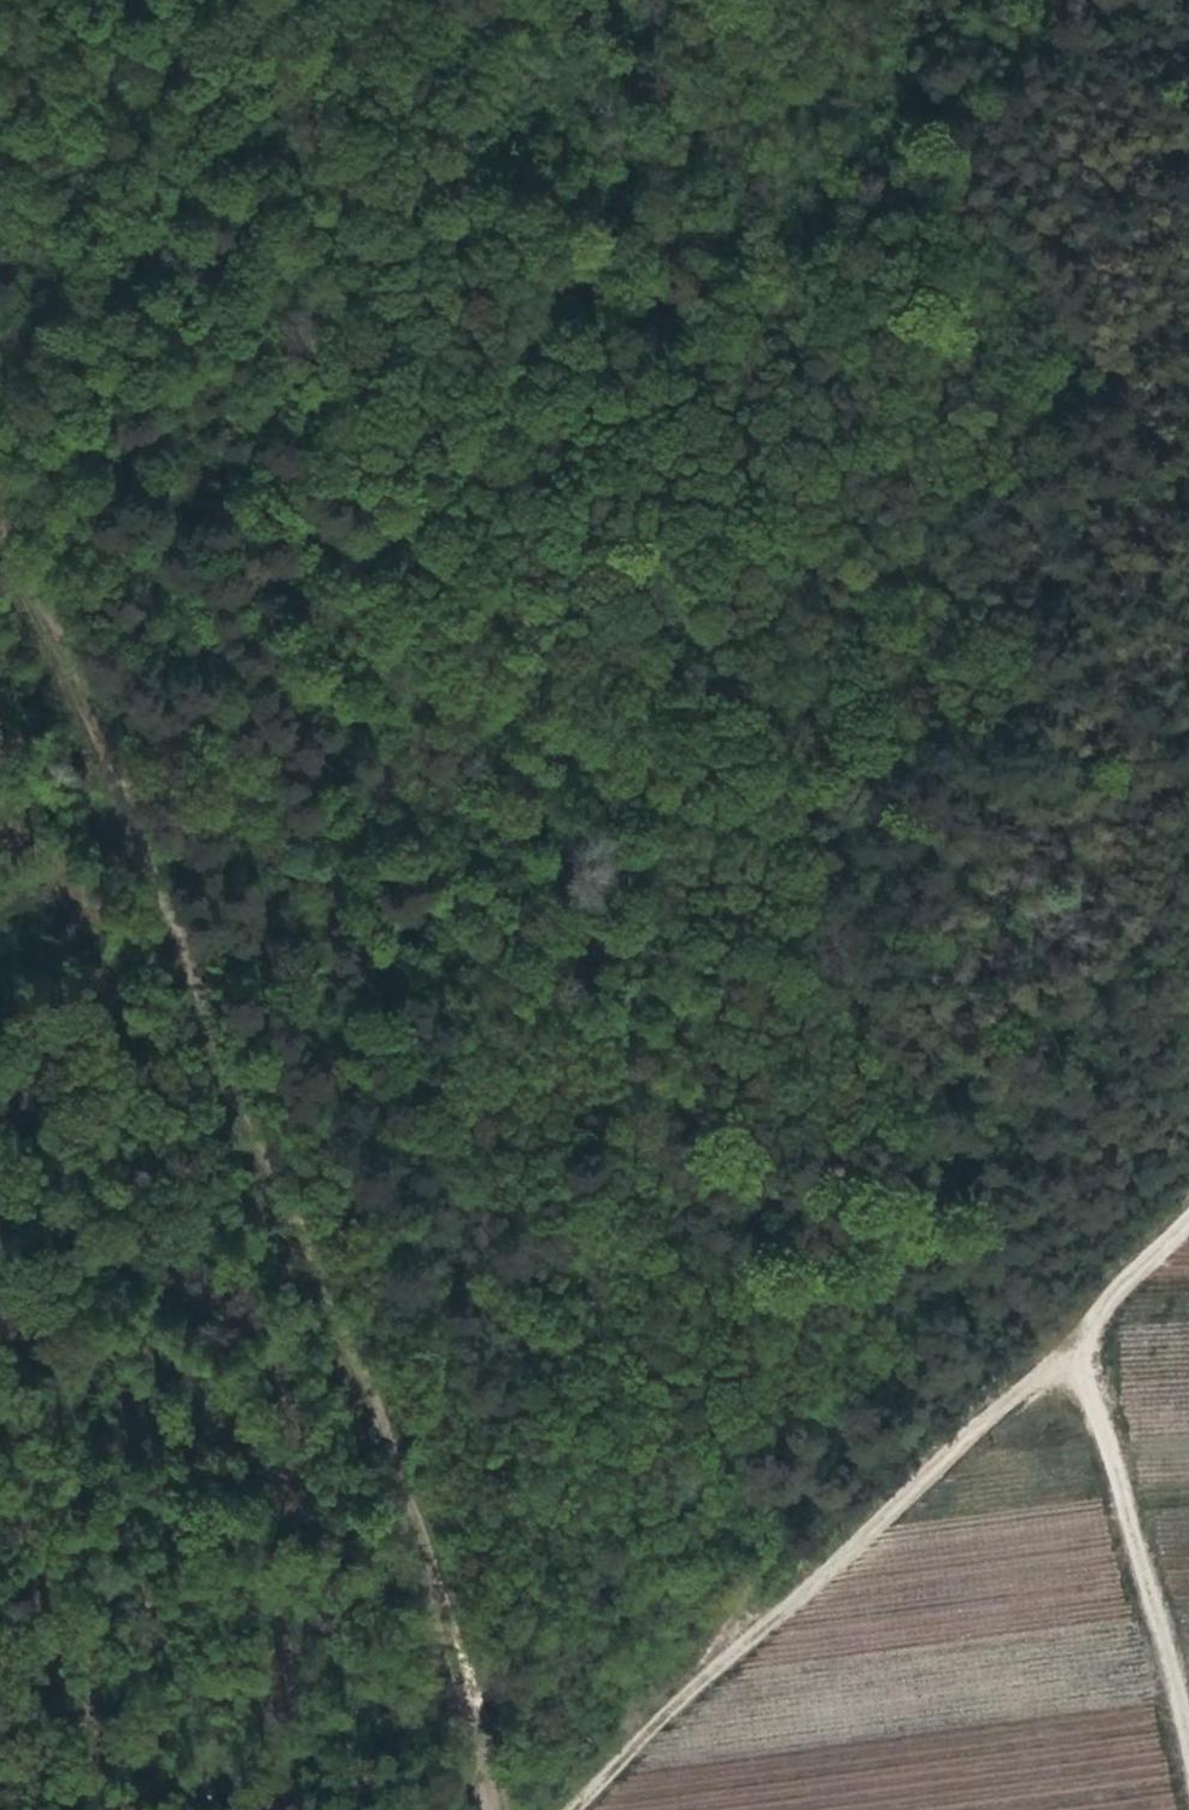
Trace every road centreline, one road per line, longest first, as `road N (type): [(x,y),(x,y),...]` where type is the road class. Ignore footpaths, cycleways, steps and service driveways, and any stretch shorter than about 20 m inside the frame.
road 1 (track): [(604,1809),(1051,1376),(1087,1354),(1127,1479),(1188,1752)]
road 2 (track): [(1087,1354),(1119,1287),(1188,1223)]

